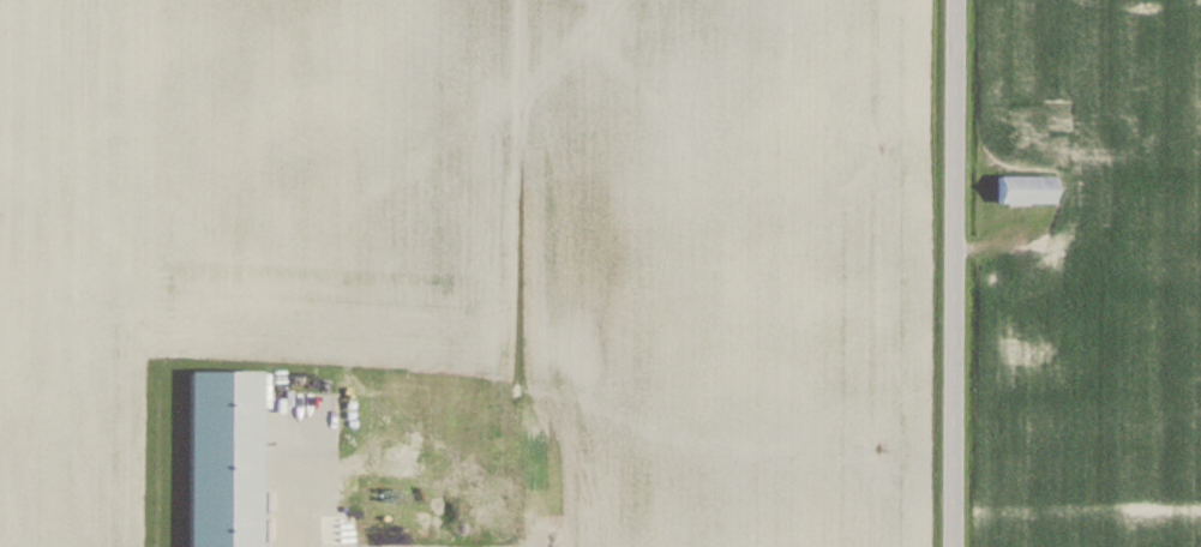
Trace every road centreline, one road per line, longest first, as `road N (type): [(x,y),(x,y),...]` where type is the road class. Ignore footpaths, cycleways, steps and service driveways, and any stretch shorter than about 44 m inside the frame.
road 1 (residential): [(948,546),(955,0)]

